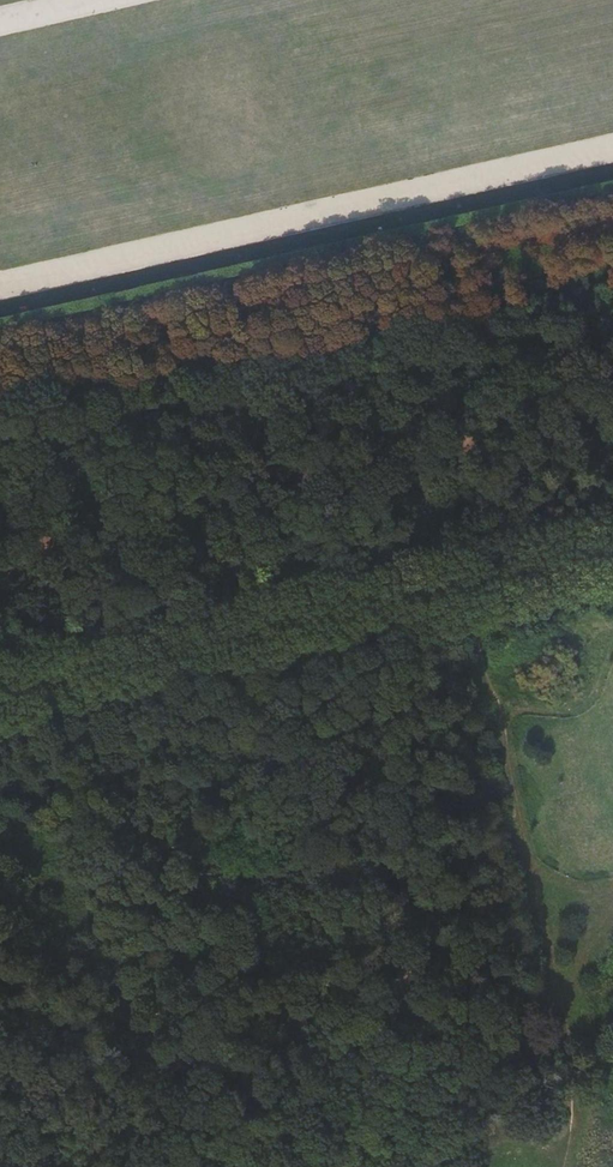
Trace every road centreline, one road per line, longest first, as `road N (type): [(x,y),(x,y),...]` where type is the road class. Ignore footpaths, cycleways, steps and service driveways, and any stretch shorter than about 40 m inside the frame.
road 1 (track): [(0,288),(612,151)]

